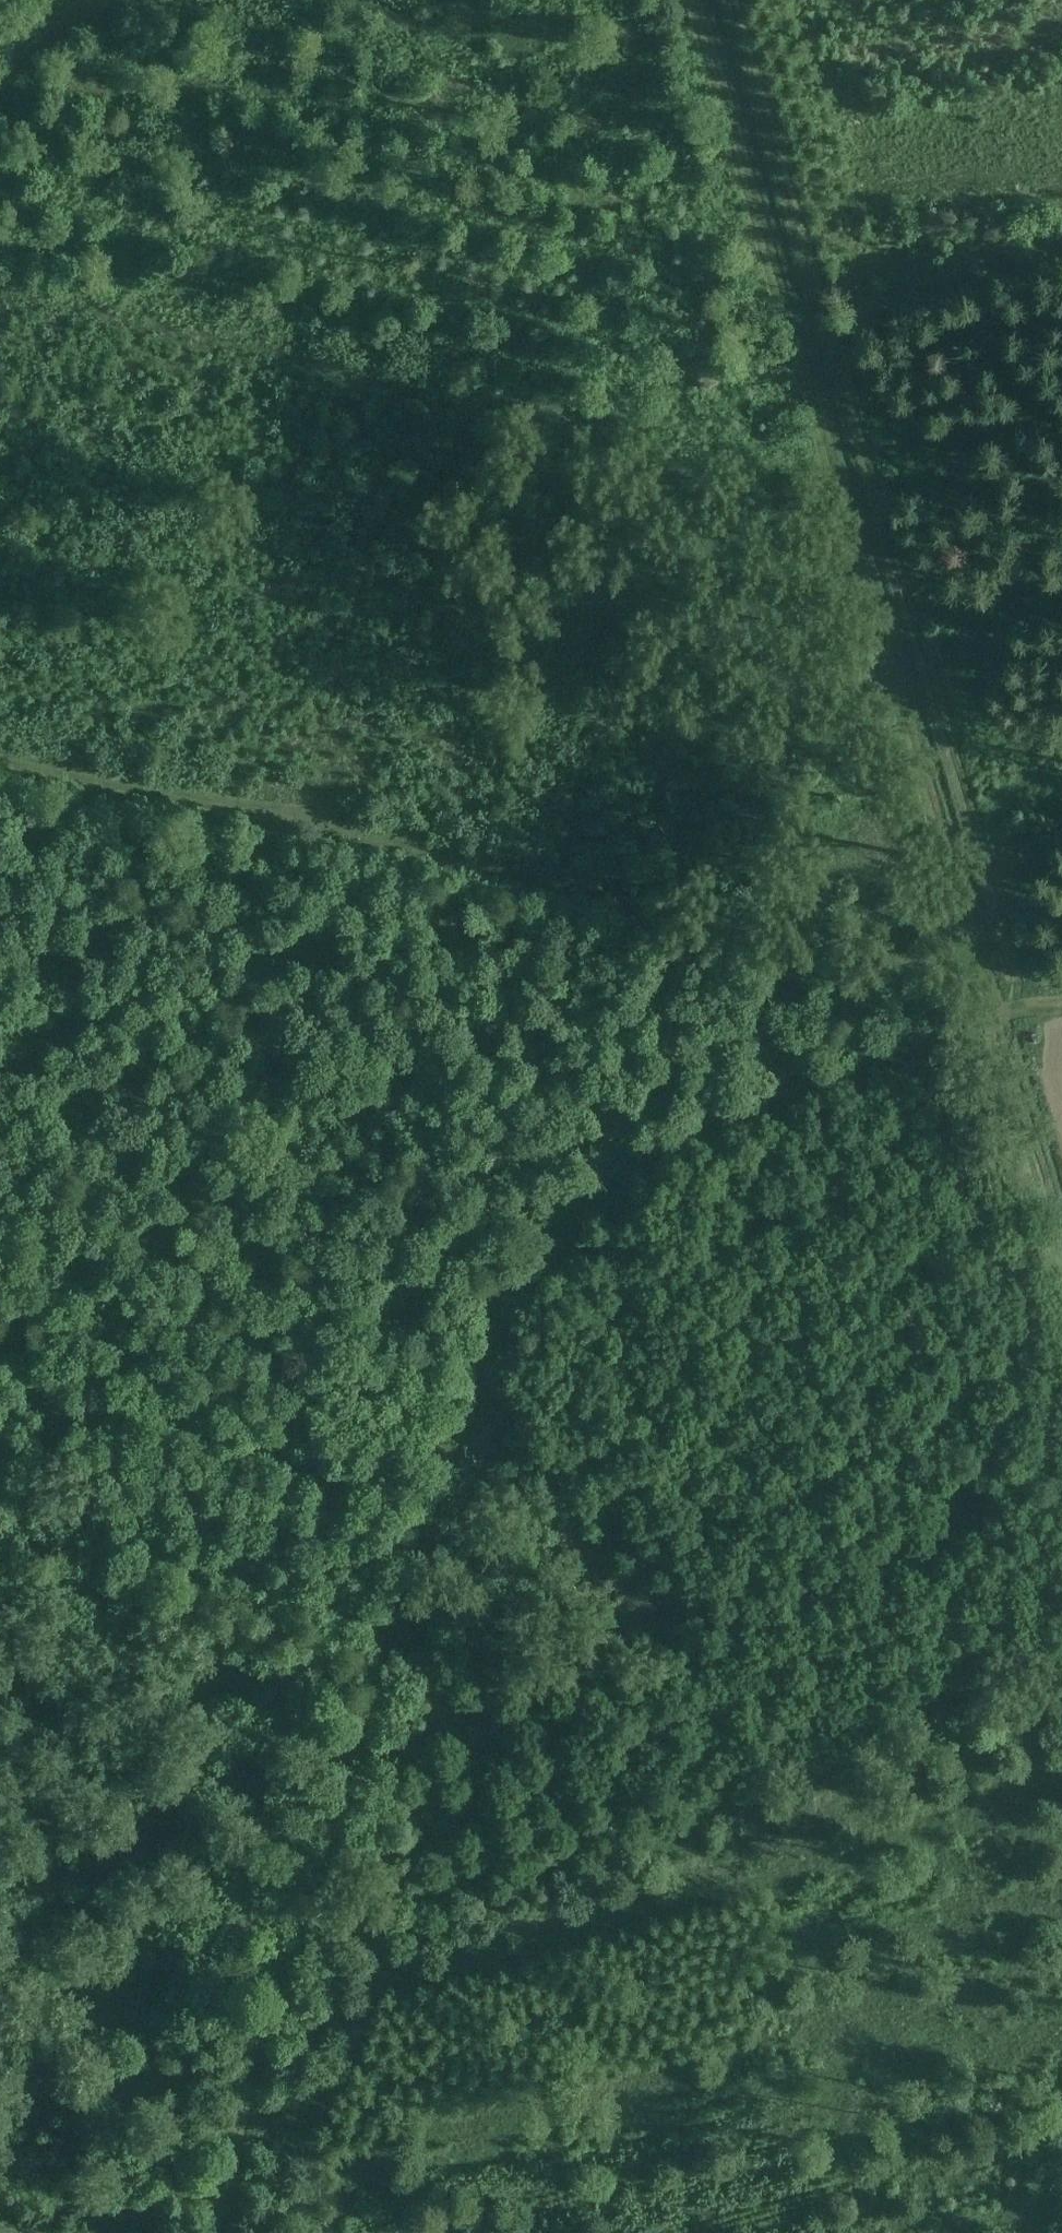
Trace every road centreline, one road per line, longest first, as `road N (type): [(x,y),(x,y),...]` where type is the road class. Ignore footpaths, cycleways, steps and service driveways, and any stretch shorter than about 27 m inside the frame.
road 1 (track): [(222,2232),(398,1621),(0,1475)]
road 2 (track): [(0,744),(994,966)]

